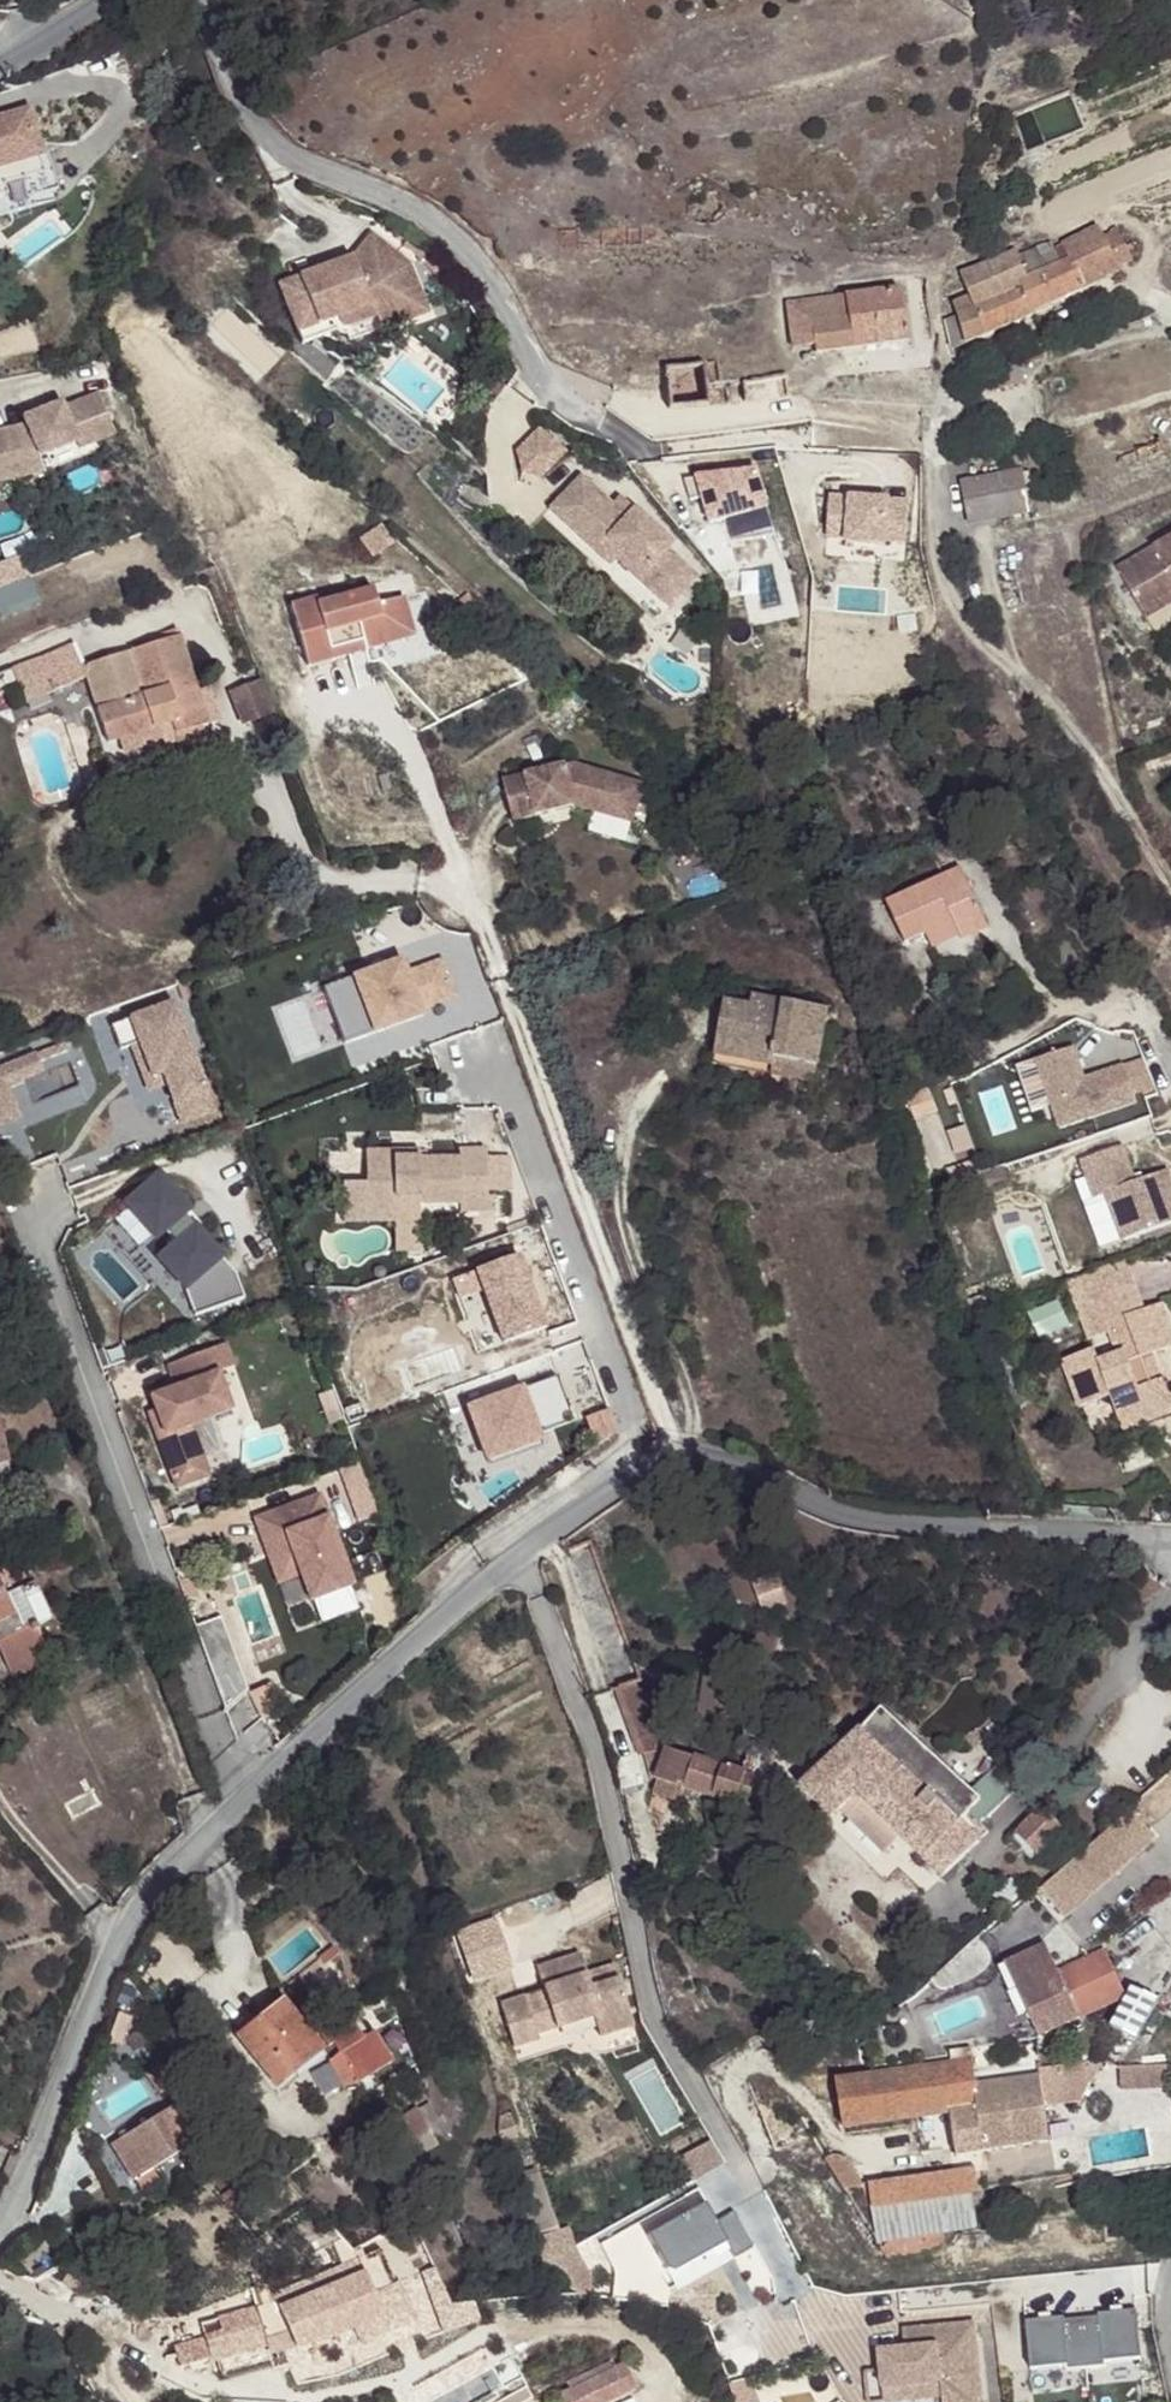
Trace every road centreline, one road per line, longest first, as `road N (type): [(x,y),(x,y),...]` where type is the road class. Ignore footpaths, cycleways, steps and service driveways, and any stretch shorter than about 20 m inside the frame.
road 1 (residential): [(0,2246),(74,2090),(119,1953),(281,1771),(526,1561),(634,1476),(666,1465)]
road 2 (residential): [(666,1465),(662,1386),(511,983),(438,813),(395,740),(363,712),(304,693)]
road 3 (residential): [(666,1465),(698,1458),(735,1466),(841,1519),(1170,1543)]
road 4 (residential): [(0,63),(109,0)]

